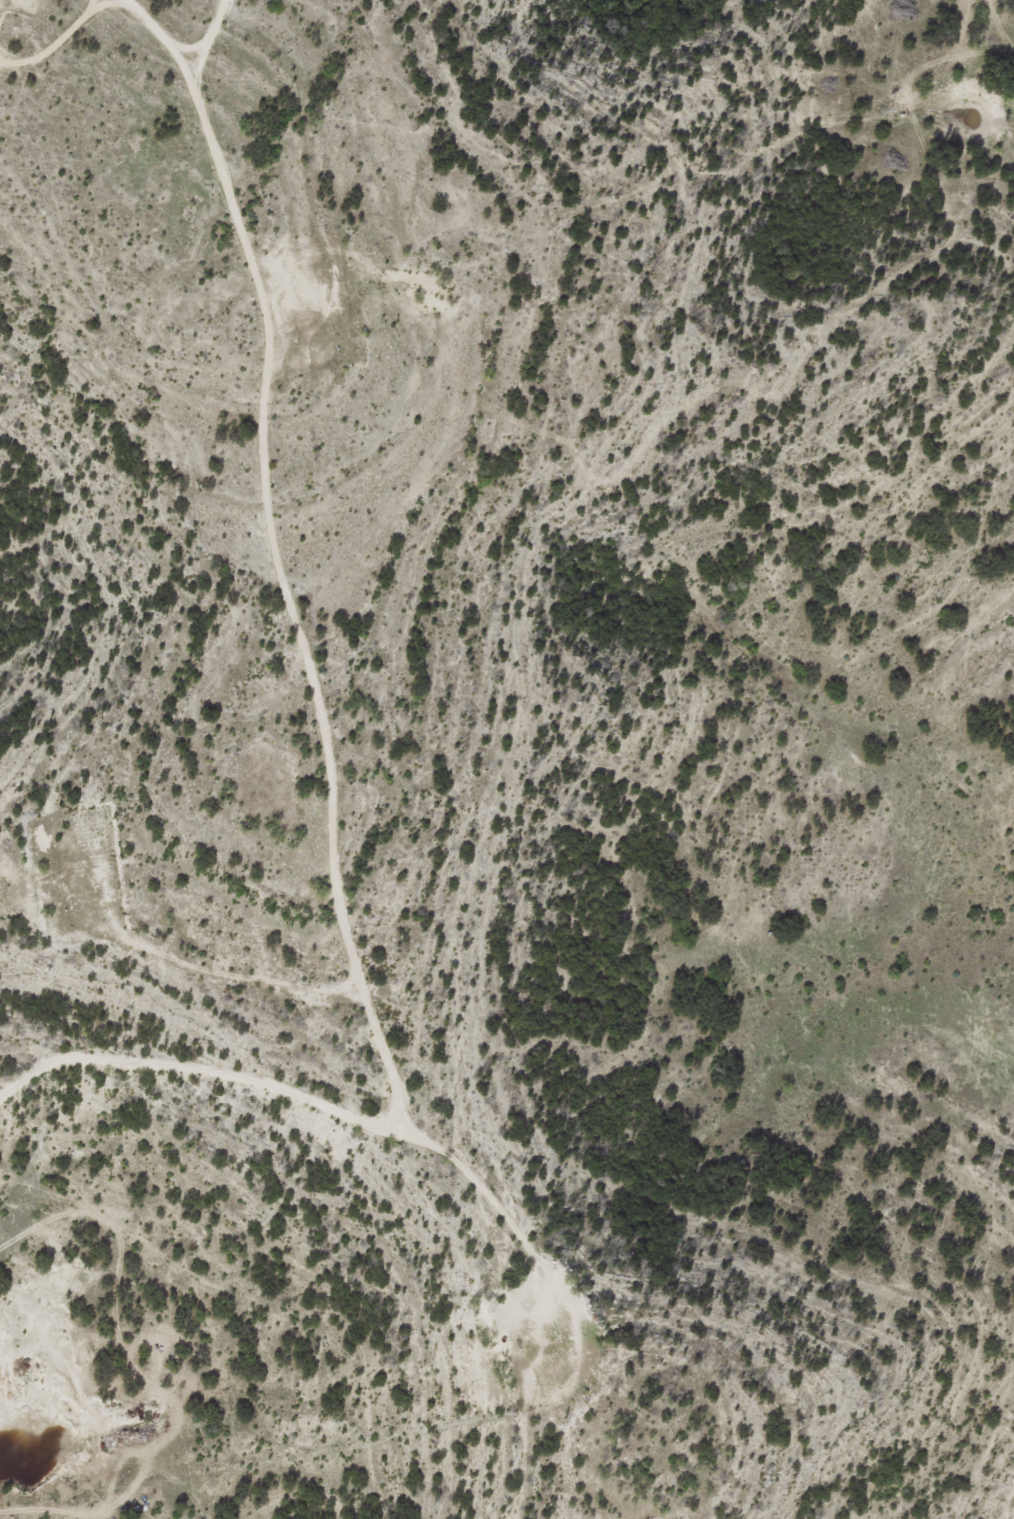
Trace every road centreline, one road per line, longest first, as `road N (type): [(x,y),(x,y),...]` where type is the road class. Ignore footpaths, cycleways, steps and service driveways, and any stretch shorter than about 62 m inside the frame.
road 1 (track): [(0,1092),(142,1074),(305,1119),(334,1099),(329,1020),(315,1015),(221,619),(181,519),(167,311),(147,296),(98,58),(31,0)]
road 2 (track): [(333,1072),(376,1165),(498,1256),(576,1345)]

